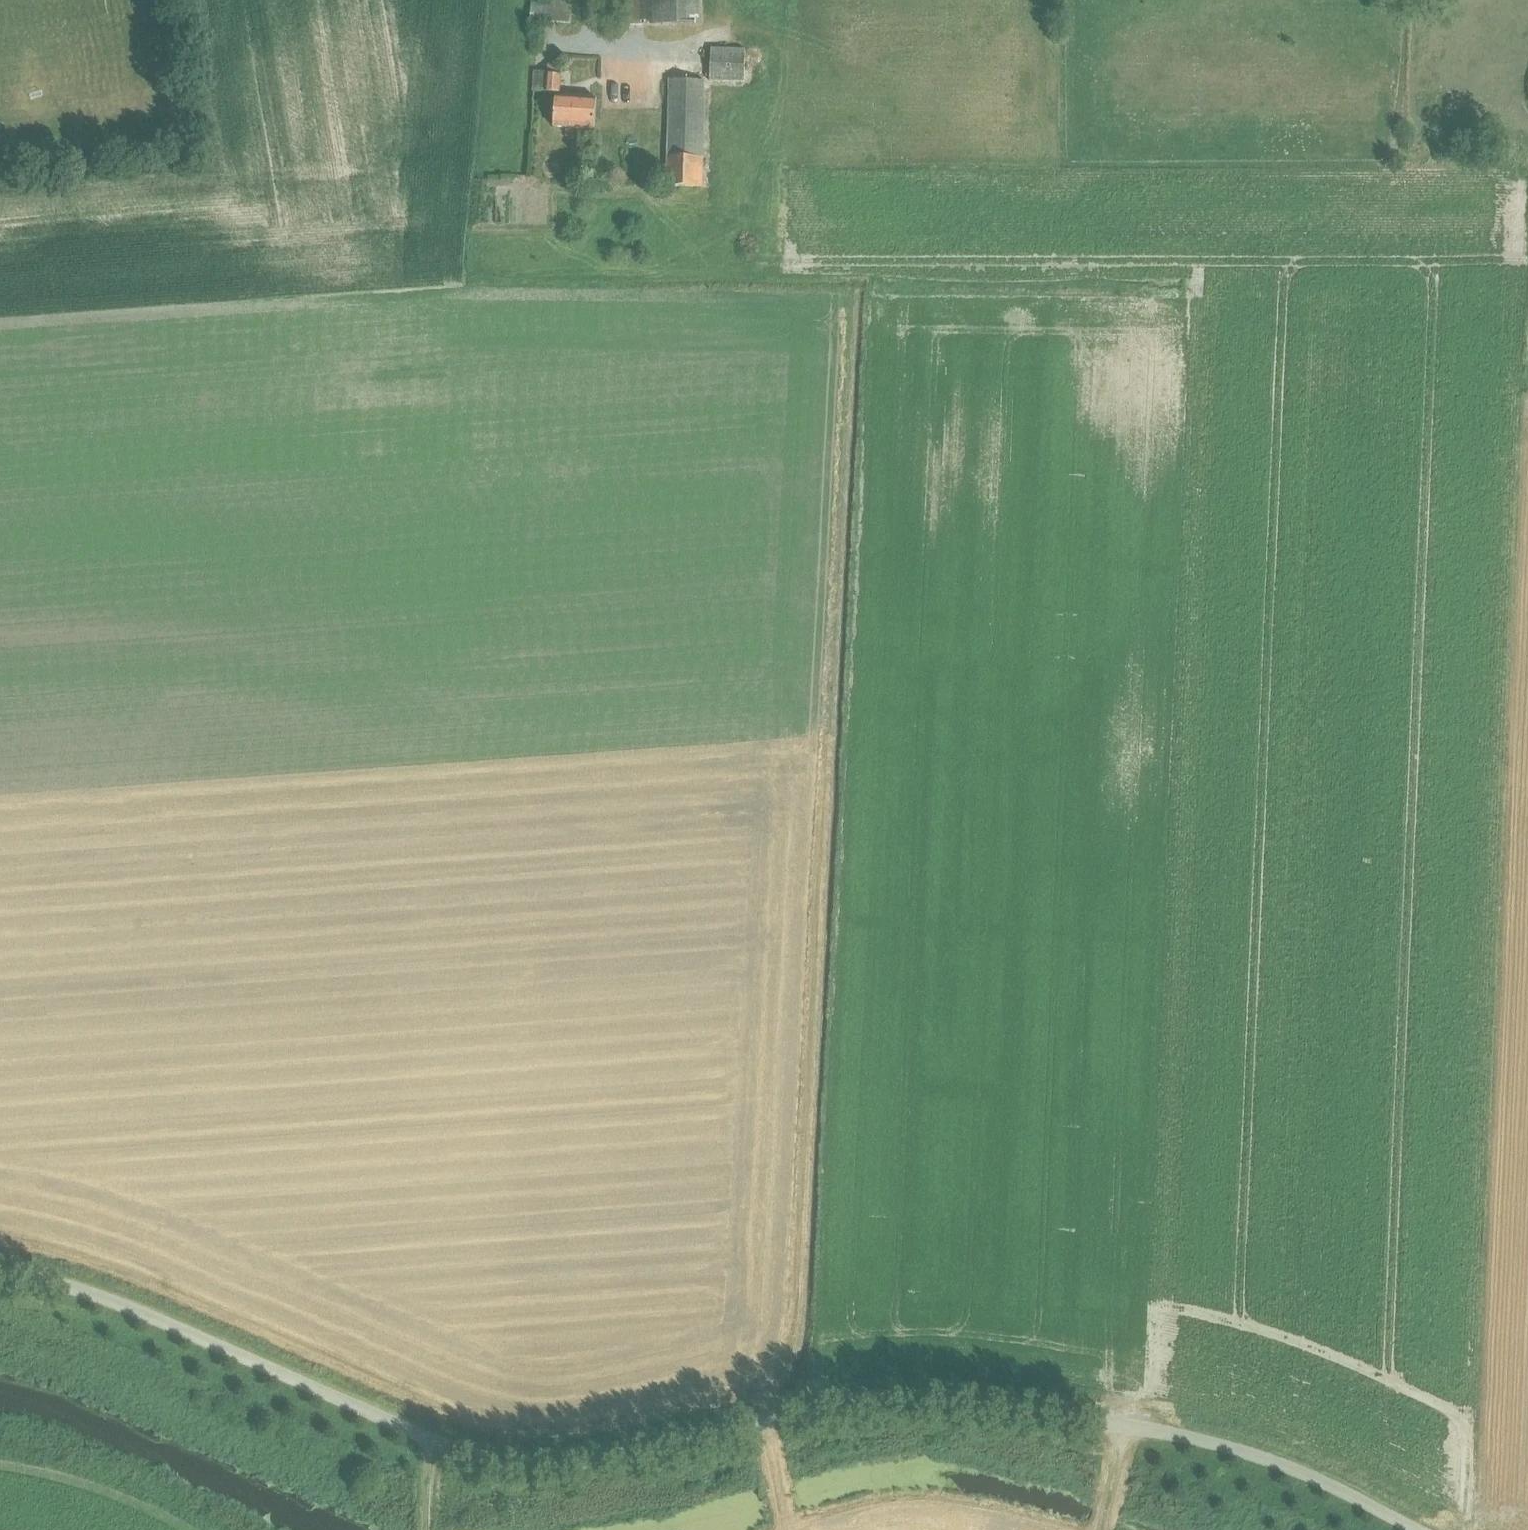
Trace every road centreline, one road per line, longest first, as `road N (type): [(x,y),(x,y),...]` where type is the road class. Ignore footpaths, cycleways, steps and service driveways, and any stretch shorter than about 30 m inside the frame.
road 1 (unclassified): [(1414,1529),(1256,1457),(967,1399),(876,1398),(582,1462),(499,1461),(92,1295),(0,1272)]

